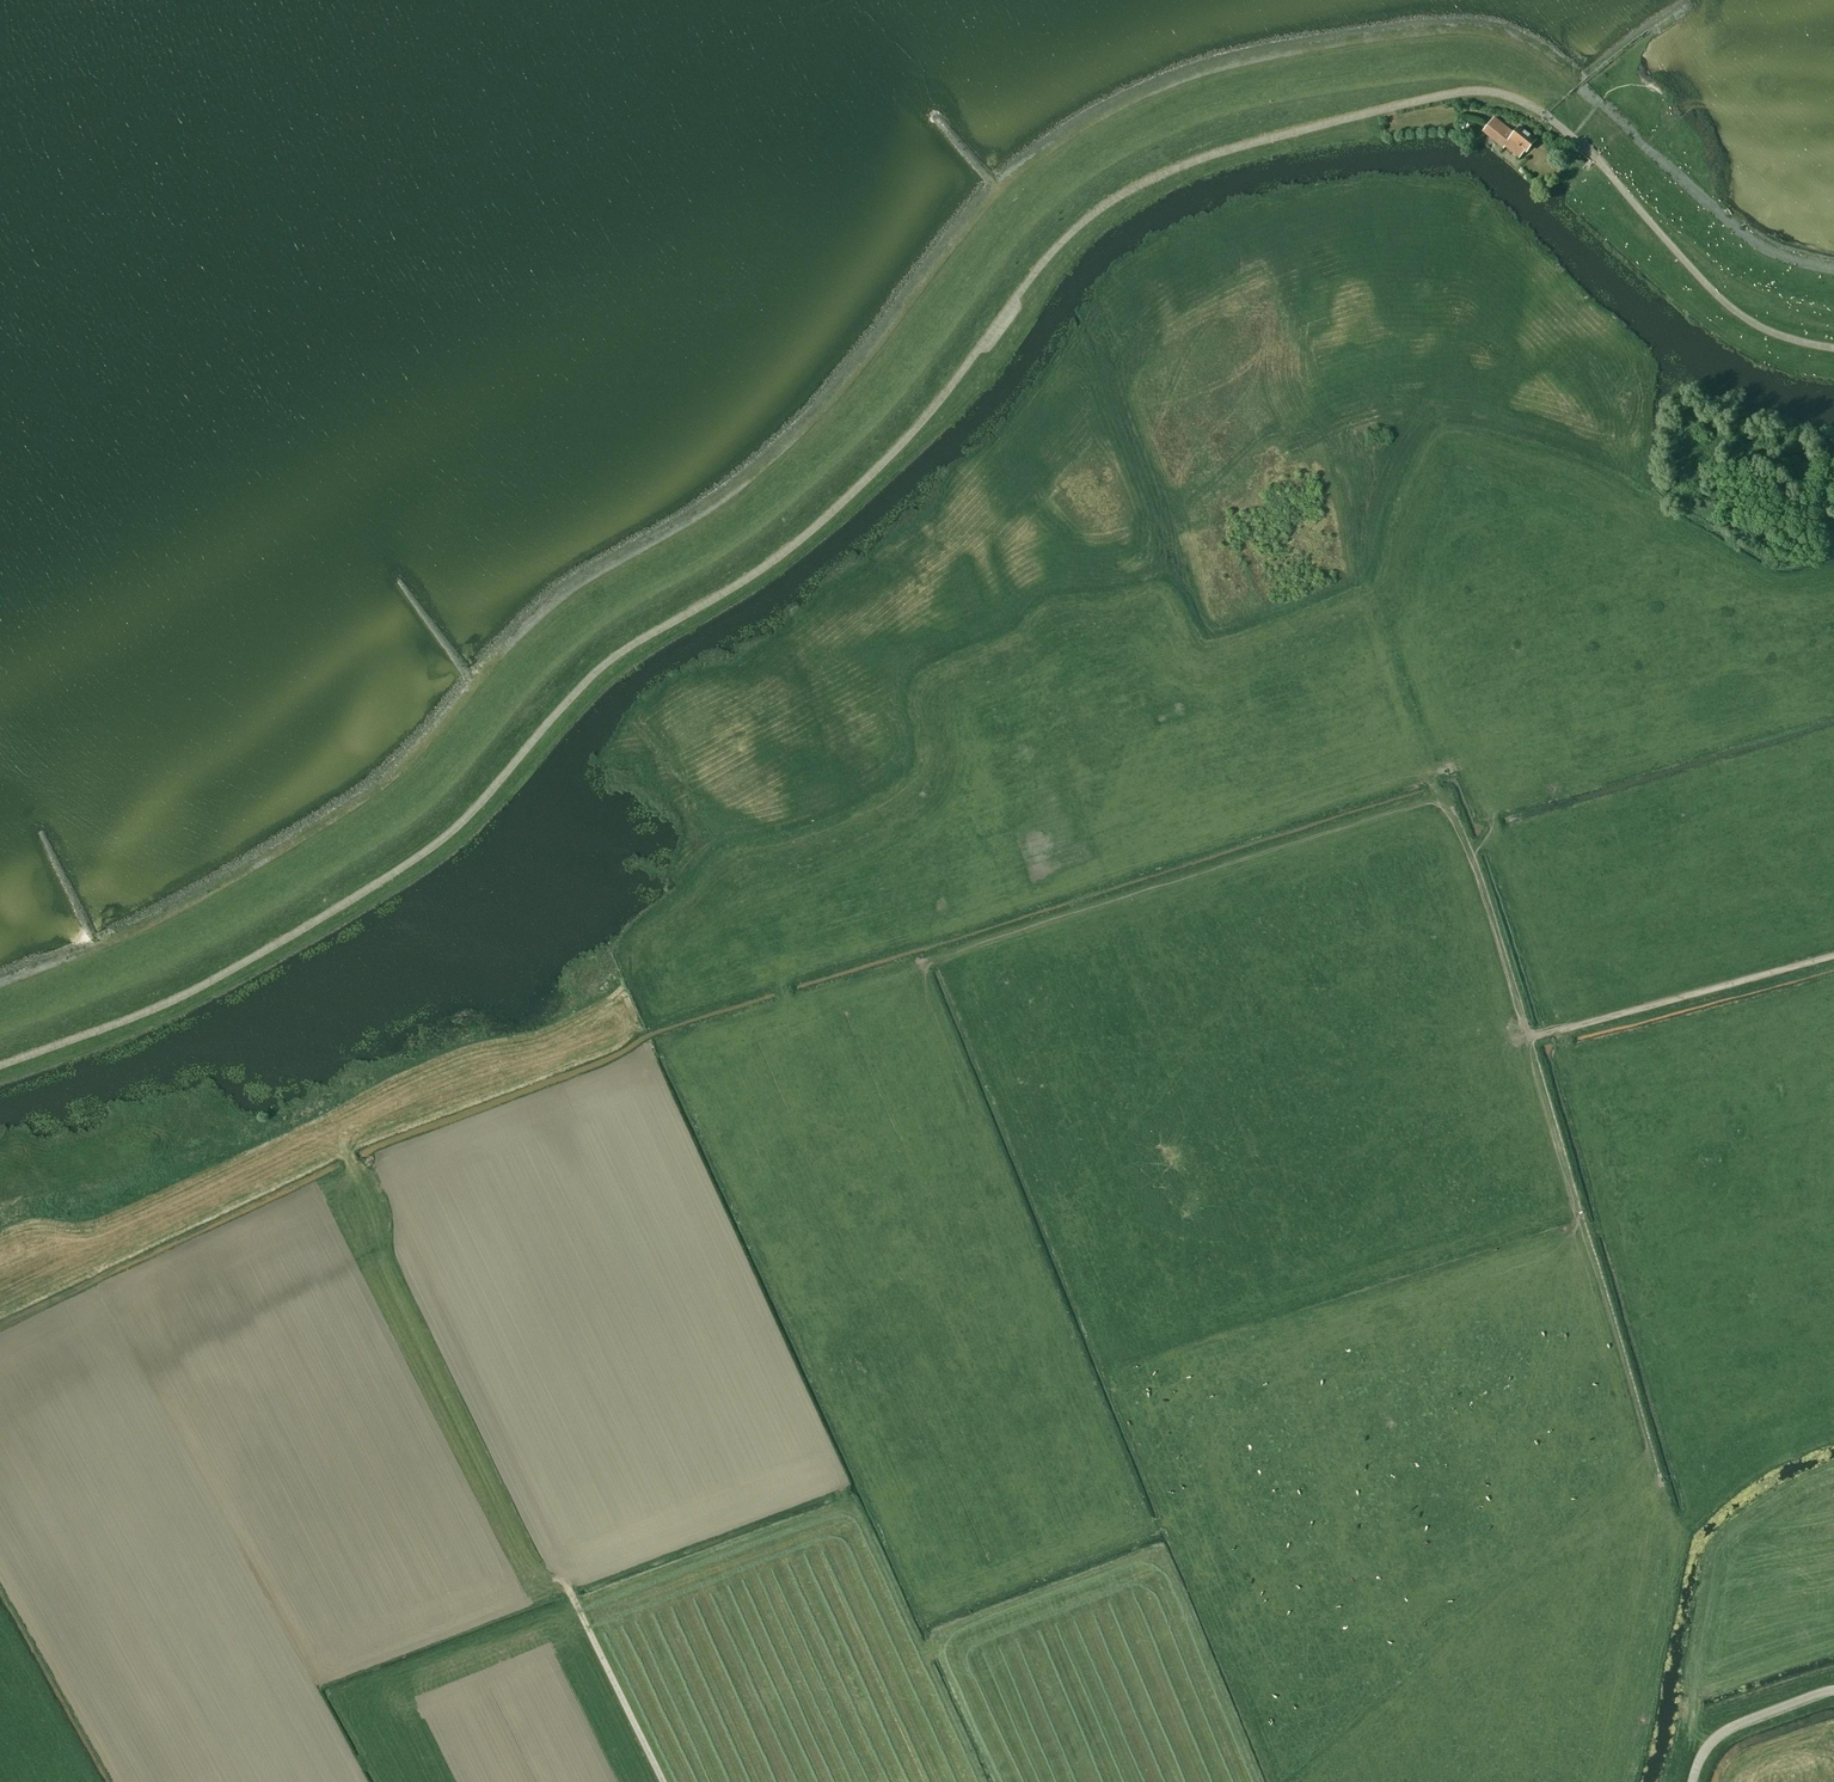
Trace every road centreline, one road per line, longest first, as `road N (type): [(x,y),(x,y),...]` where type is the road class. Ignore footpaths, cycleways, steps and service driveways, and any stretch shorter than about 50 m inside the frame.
road 1 (track): [(663,1781),(569,1590)]
road 2 (unclassified): [(1833,1688),(1721,1730),(1693,1781)]

